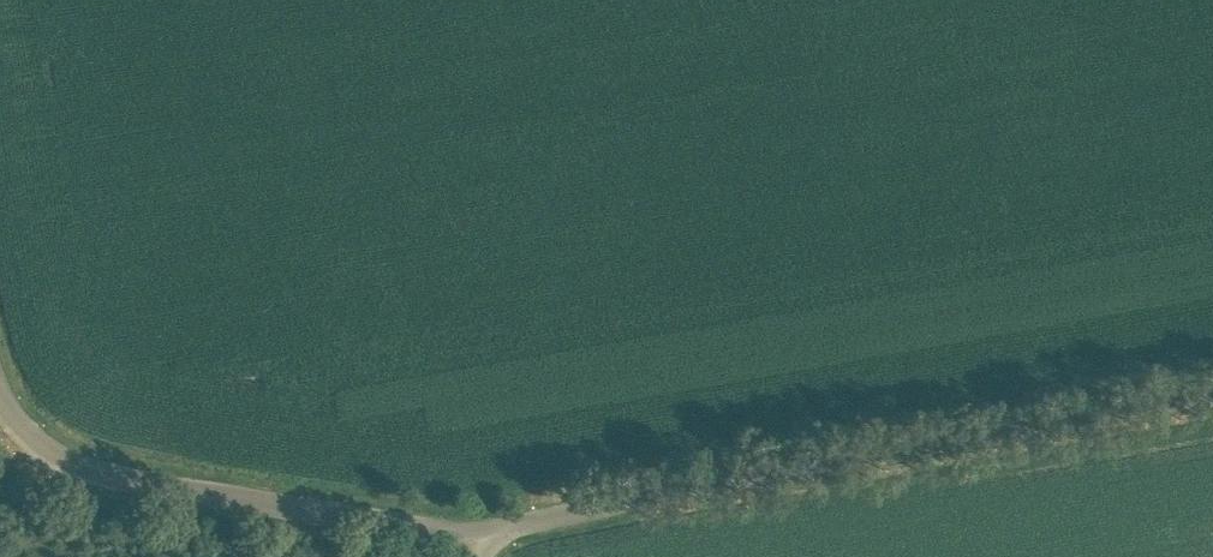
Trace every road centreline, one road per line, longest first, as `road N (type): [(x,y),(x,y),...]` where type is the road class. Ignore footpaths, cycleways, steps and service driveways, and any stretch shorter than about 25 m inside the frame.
road 1 (unclassified): [(480,540),(549,517),(1212,397)]
road 2 (unclassified): [(480,540),(73,467),(31,440),(0,399)]

